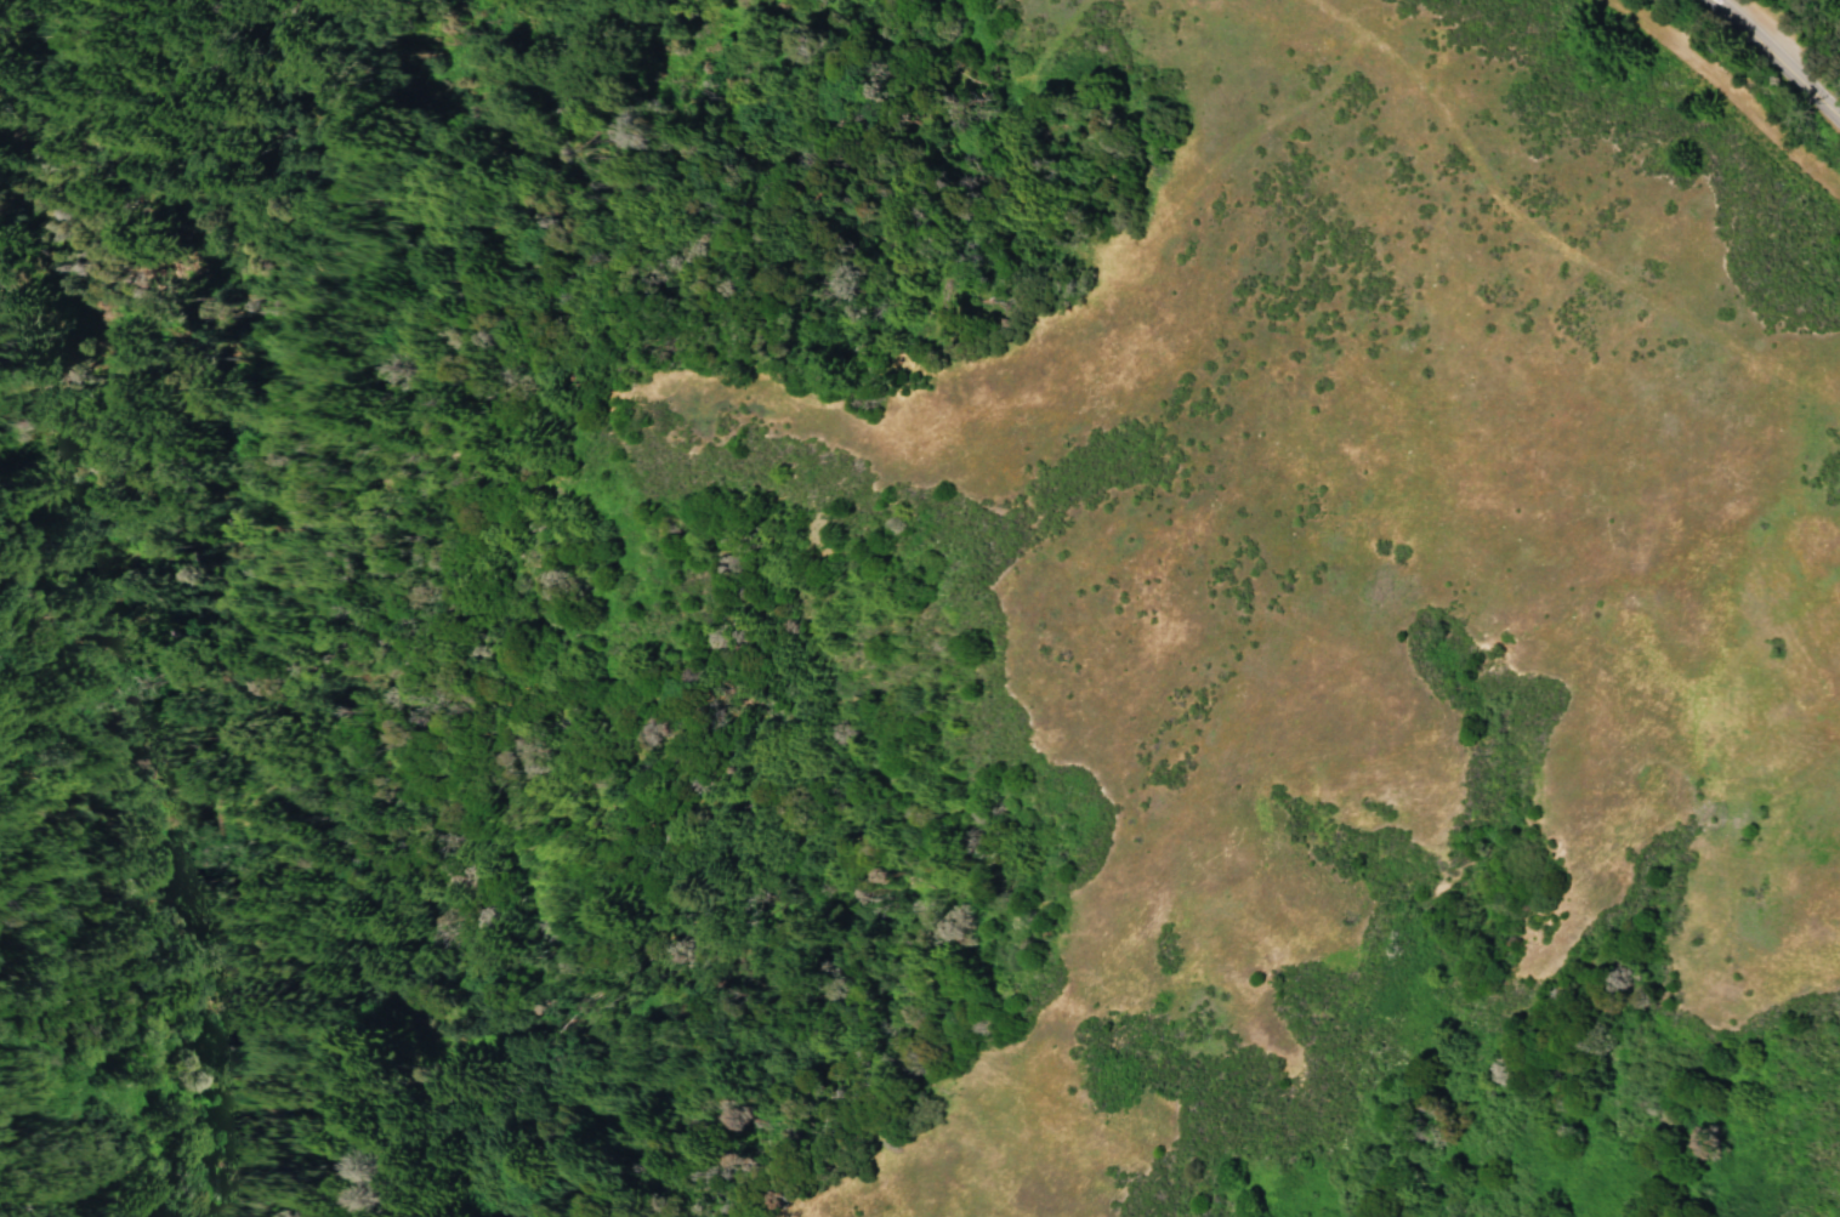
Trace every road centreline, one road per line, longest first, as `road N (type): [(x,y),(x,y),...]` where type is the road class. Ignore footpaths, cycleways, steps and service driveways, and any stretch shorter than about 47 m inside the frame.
road 1 (secondary): [(1710,0),(1839,116)]

